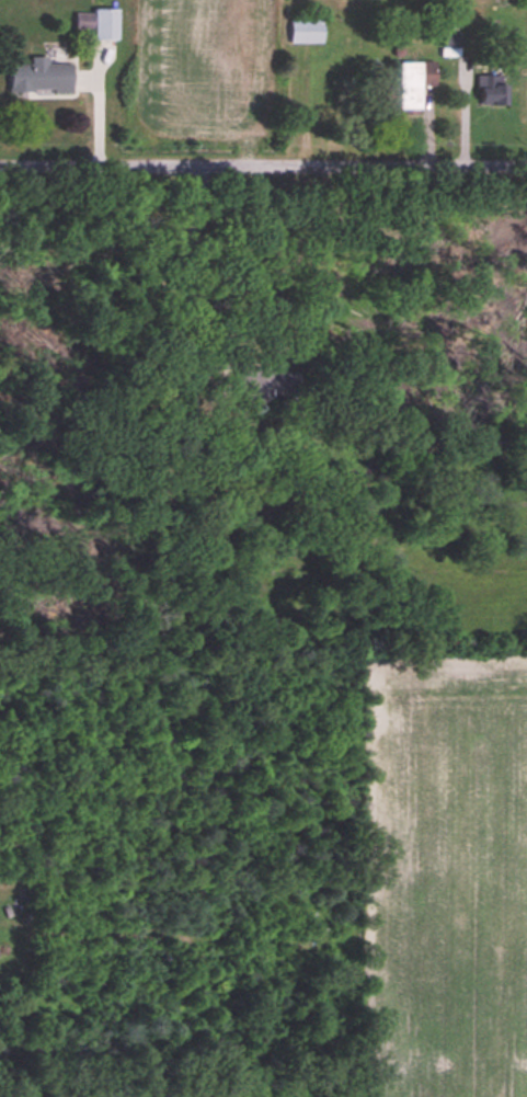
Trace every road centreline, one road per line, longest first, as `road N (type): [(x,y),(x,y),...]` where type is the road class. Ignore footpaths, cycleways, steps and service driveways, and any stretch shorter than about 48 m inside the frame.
road 1 (residential): [(526,168),(0,167)]

